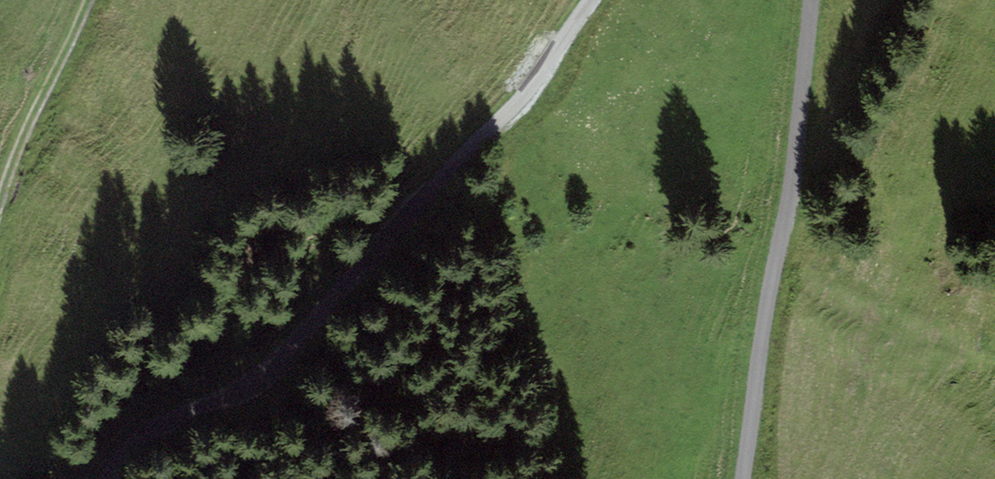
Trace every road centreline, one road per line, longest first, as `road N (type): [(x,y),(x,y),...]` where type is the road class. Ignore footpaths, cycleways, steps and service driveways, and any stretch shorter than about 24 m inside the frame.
road 1 (track): [(590,0),(501,122),(261,370),(173,478)]
road 2 (track): [(744,478),(793,182),(812,0)]
road 3 (track): [(89,0),(16,146),(0,198)]

